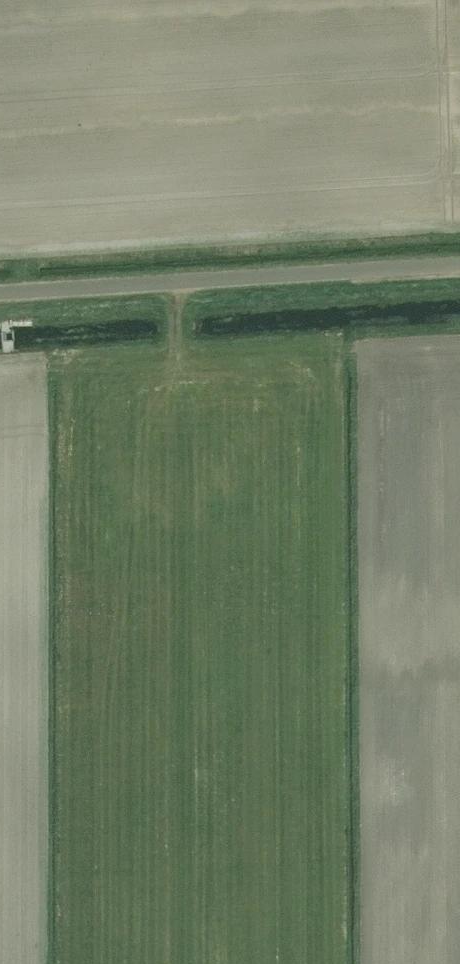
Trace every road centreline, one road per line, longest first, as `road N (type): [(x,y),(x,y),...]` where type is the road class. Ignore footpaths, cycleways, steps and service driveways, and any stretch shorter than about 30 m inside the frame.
road 1 (unclassified): [(459,264),(0,292)]

